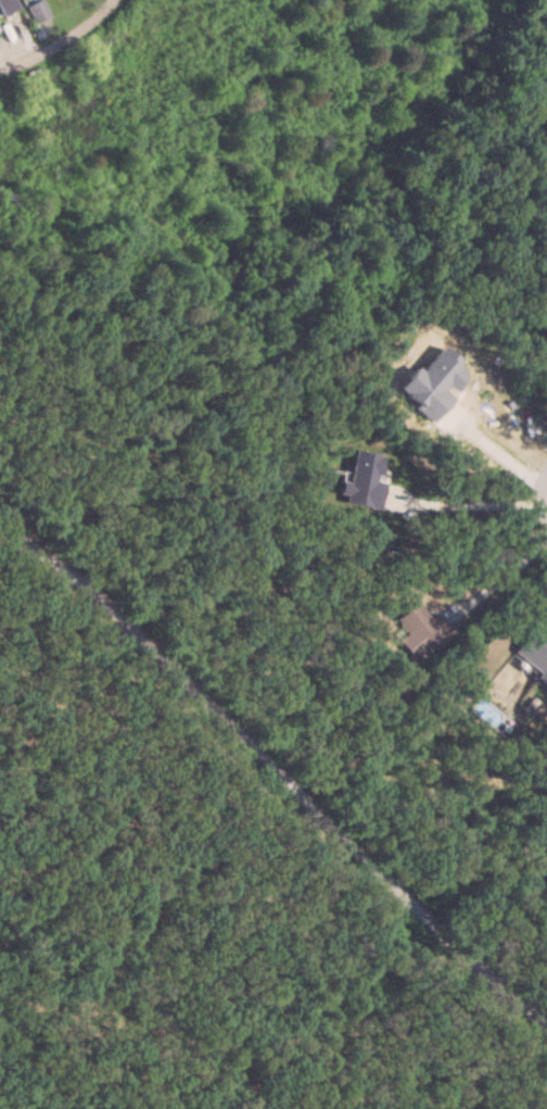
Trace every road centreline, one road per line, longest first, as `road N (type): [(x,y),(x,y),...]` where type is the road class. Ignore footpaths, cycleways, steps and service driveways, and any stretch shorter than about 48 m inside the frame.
road 1 (residential): [(546,1026),(432,929),(114,623),(0,535)]
road 2 (residential): [(0,69),(55,43),(112,0)]

